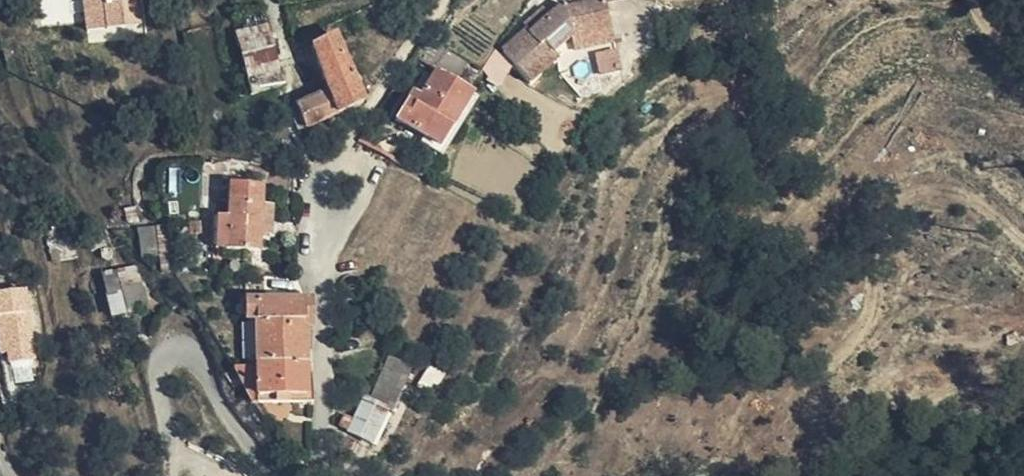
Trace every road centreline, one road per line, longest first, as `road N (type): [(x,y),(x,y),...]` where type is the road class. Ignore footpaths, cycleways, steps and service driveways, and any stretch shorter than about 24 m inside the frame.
road 1 (track): [(1023,239),(981,204),(928,191),(891,199),(874,214),(865,326),(804,387)]
road 2 (residential): [(169,475),(157,378),(174,352),(200,355),(272,475)]
road 3 (residential): [(328,475),(320,301),(346,188)]

